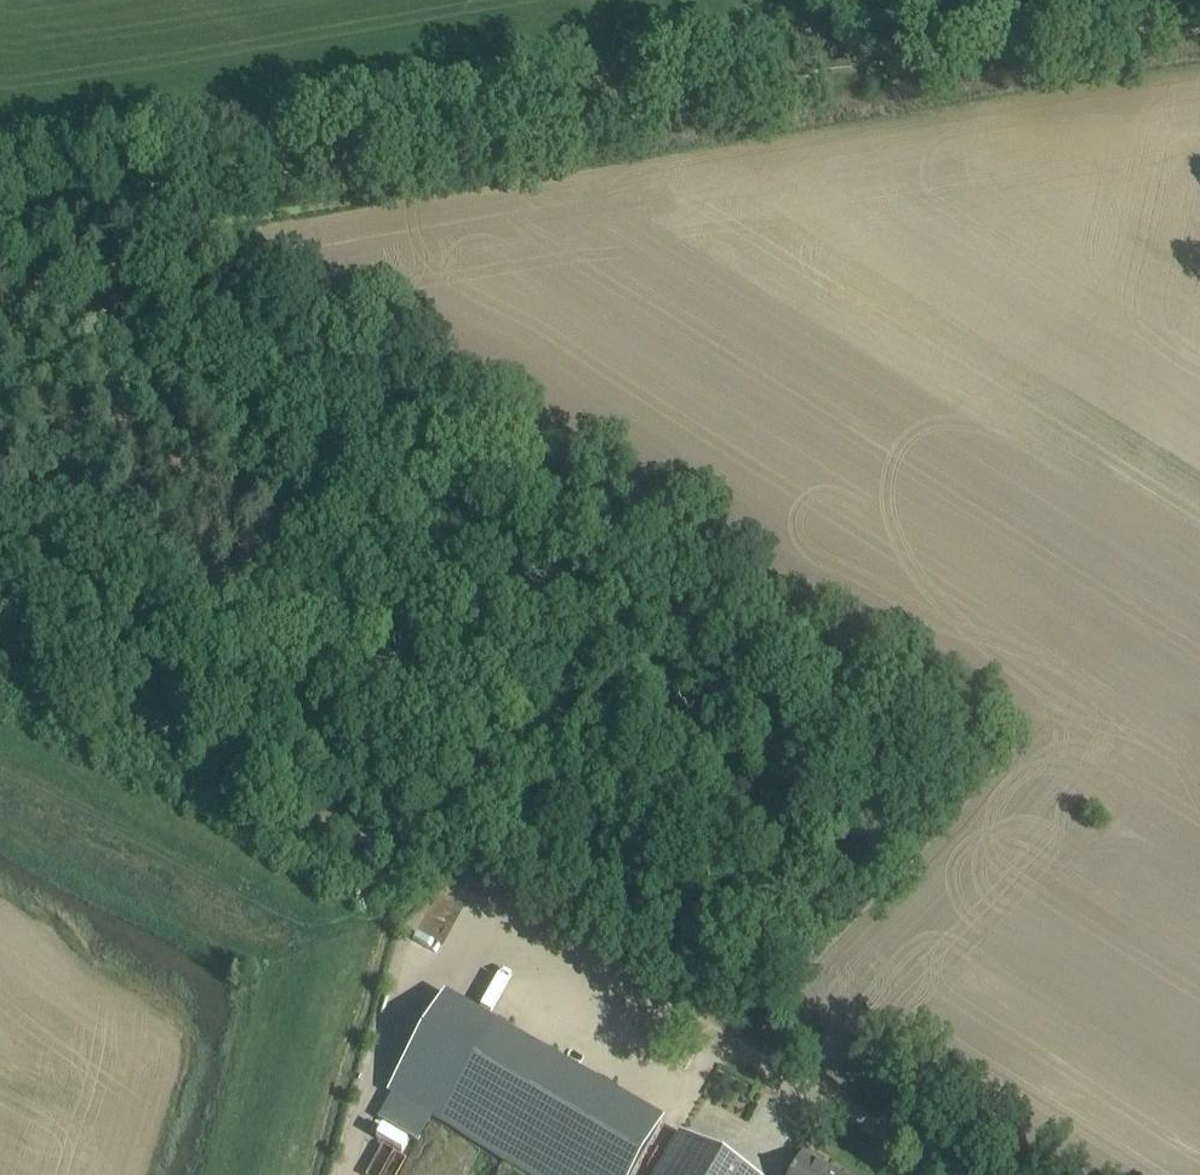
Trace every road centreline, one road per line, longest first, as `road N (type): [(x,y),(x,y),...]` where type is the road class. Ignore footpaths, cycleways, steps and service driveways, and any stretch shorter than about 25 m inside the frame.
road 1 (track): [(0,239),(589,544),(868,705),(896,737),(897,783),(785,912),(762,922),(732,917),(309,689),(123,571)]
road 2 (track): [(1199,19),(0,222)]
road 3 (unclassified): [(967,1174),(429,870),(0,642)]

